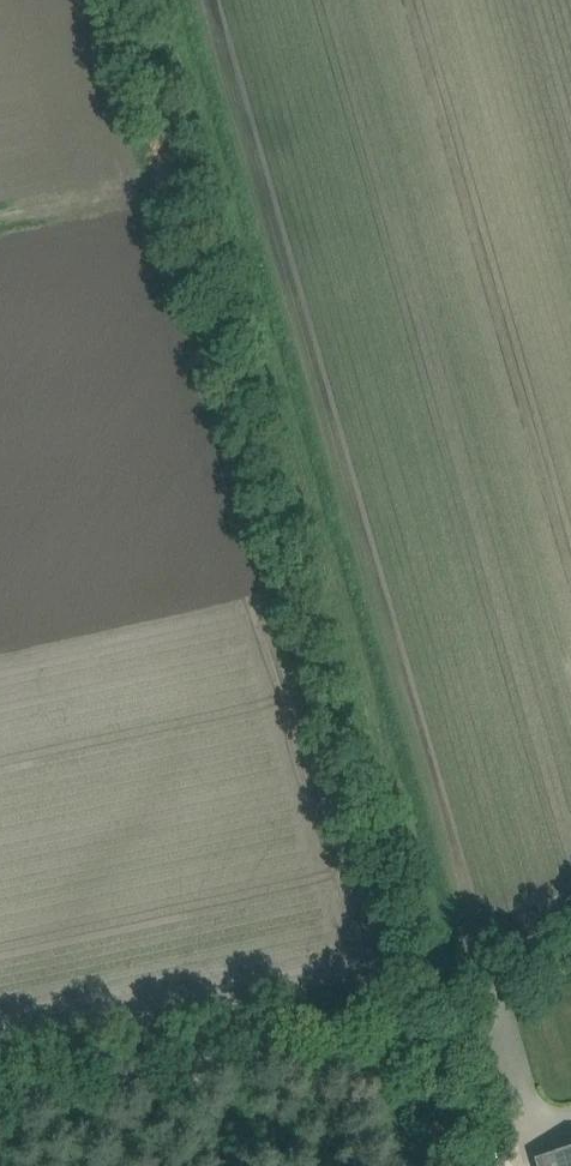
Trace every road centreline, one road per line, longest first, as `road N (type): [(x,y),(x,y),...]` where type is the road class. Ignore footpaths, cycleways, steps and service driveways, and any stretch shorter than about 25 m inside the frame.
road 1 (unclassified): [(0,1081),(457,980),(570,947)]

